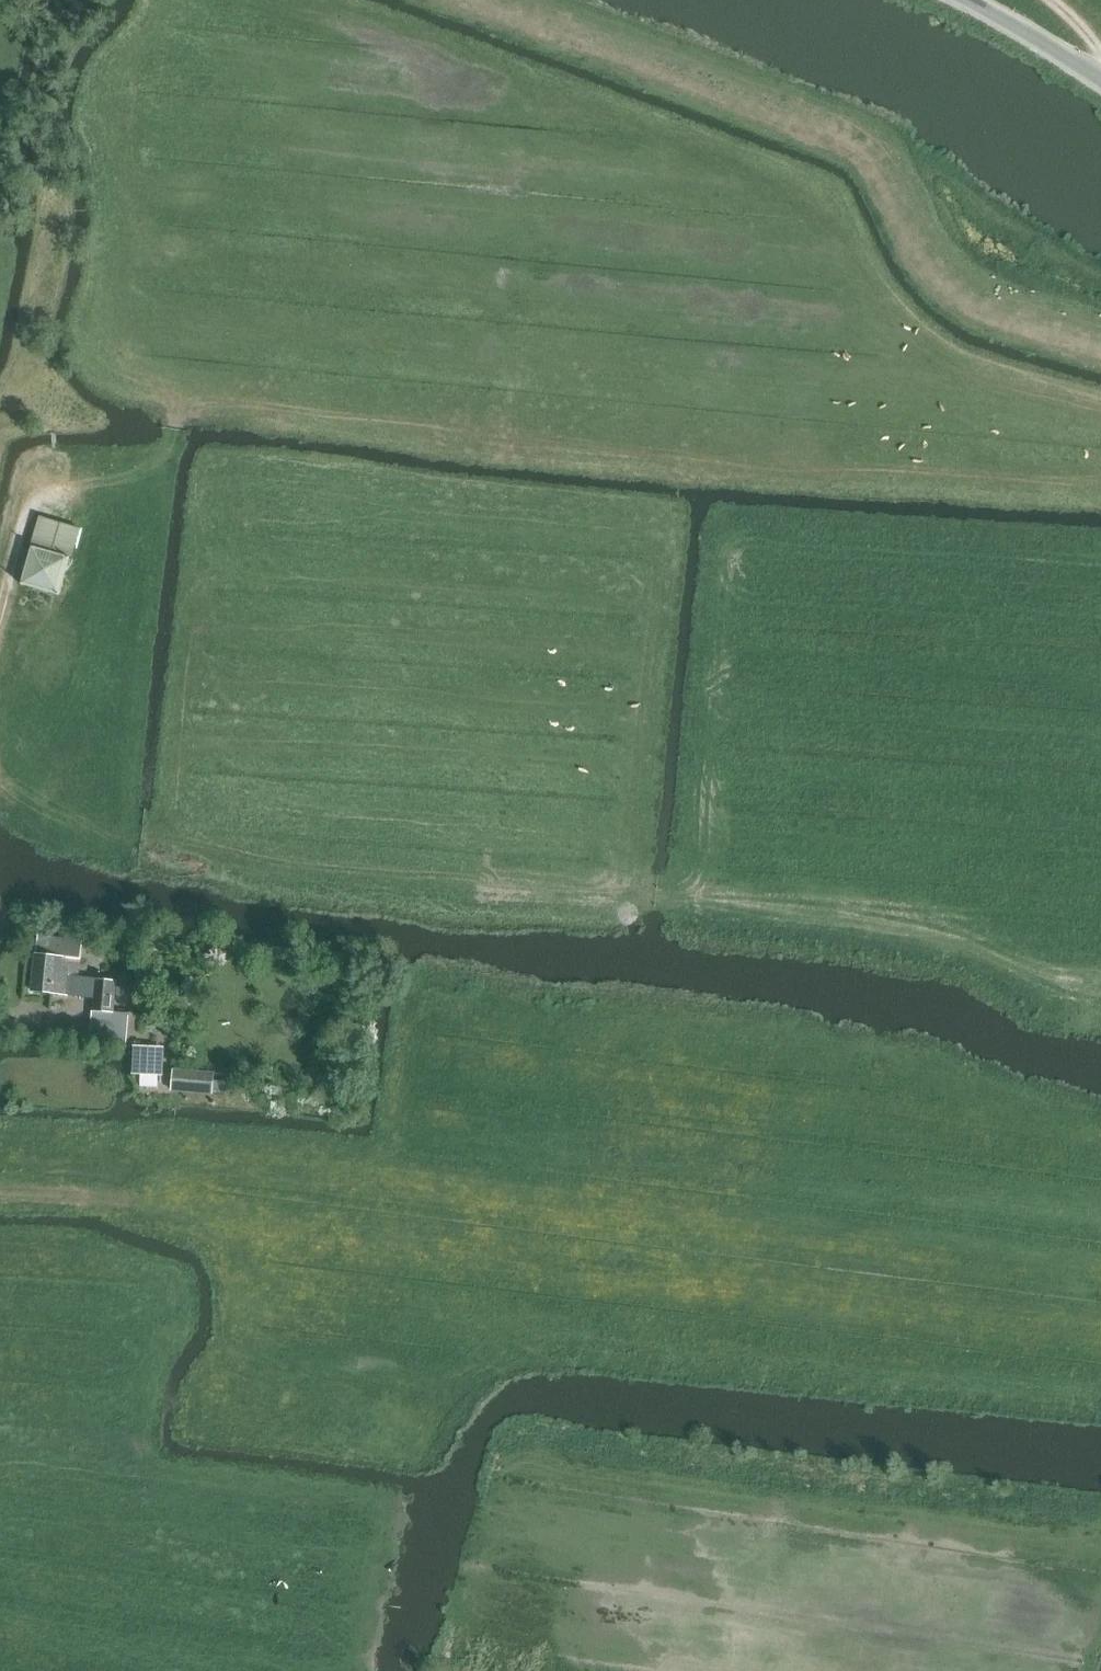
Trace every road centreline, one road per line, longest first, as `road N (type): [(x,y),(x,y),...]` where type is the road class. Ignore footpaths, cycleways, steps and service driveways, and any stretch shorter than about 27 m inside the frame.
road 1 (track): [(178,410),(160,456),(37,496),(0,612)]
road 2 (track): [(0,790),(247,840)]
road 3 (tertiary): [(1100,80),(966,0)]

